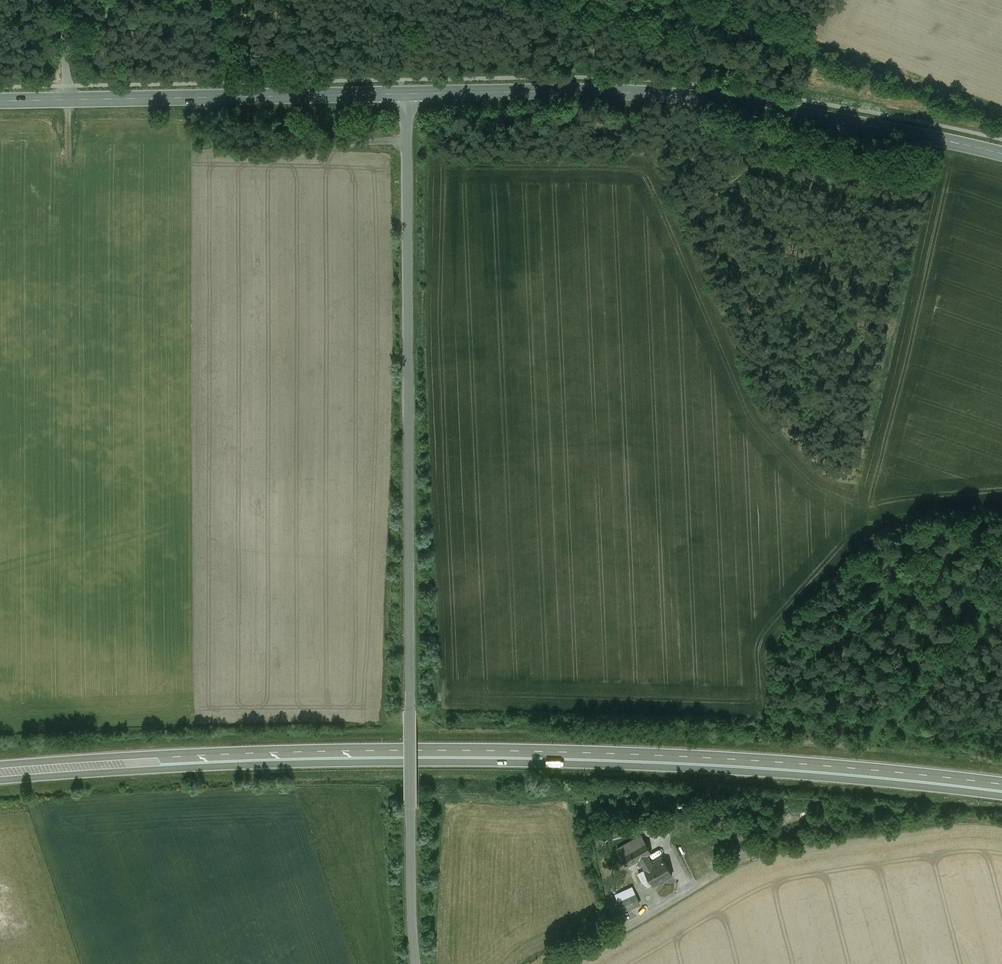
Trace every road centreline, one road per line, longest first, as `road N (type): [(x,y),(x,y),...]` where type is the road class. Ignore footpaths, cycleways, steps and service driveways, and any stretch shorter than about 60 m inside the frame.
road 1 (trunk): [(0,782),(158,769),(555,765),(1001,796)]
road 2 (trunk): [(1001,785),(557,754),(158,755),(0,767)]
road 3 (unclassified): [(407,92),(417,963)]
road 4 (secondary): [(407,92),(721,100),(1001,152)]
road 5 (secondary): [(64,100),(407,92)]
road 6 (unclassified): [(559,963),(755,848)]
road 7 (unclassified): [(865,740),(1001,604)]
road 8 (track): [(813,115),(676,229)]

